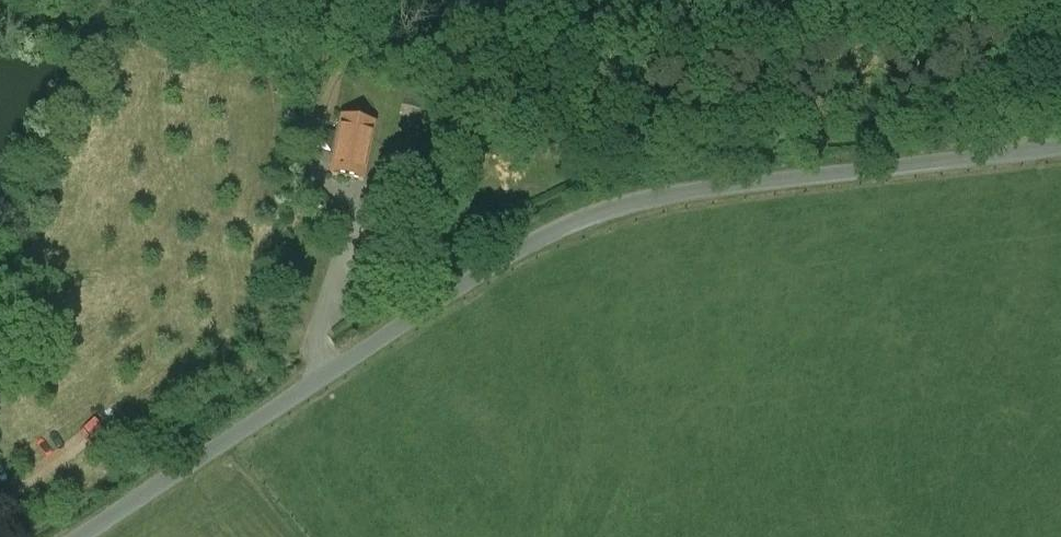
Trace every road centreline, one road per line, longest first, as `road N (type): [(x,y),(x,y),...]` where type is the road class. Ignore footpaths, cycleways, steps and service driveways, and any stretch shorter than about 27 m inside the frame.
road 1 (residential): [(88,536),(477,276),(593,215),(801,176),(1060,149)]
road 2 (track): [(117,0),(476,61),(853,0)]
road 3 (track): [(1045,0),(1041,151)]

